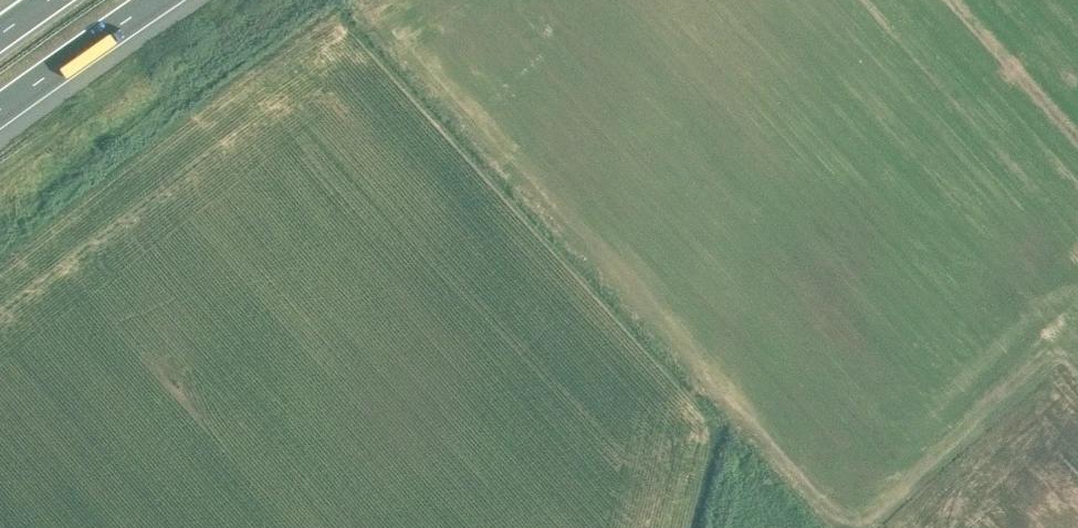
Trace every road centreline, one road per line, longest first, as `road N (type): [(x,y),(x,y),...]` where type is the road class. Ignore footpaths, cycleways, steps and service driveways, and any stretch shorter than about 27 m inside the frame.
road 1 (motorway): [(0,110),(159,0)]

